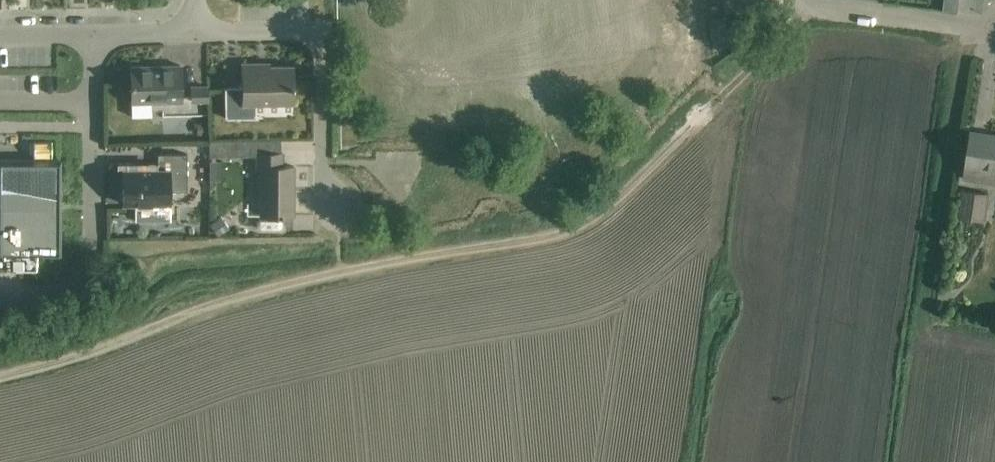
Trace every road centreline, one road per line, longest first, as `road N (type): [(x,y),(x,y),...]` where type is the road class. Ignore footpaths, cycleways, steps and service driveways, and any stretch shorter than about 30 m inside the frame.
road 1 (track): [(0,376),(294,285),(580,229),(663,158),(808,8)]
road 2 (residential): [(9,294),(81,290),(92,272),(92,37)]
road 3 (residential): [(341,213),(325,181),(325,56),(317,38),(300,31),(197,32)]
road 4 (residential): [(808,8),(994,31)]

